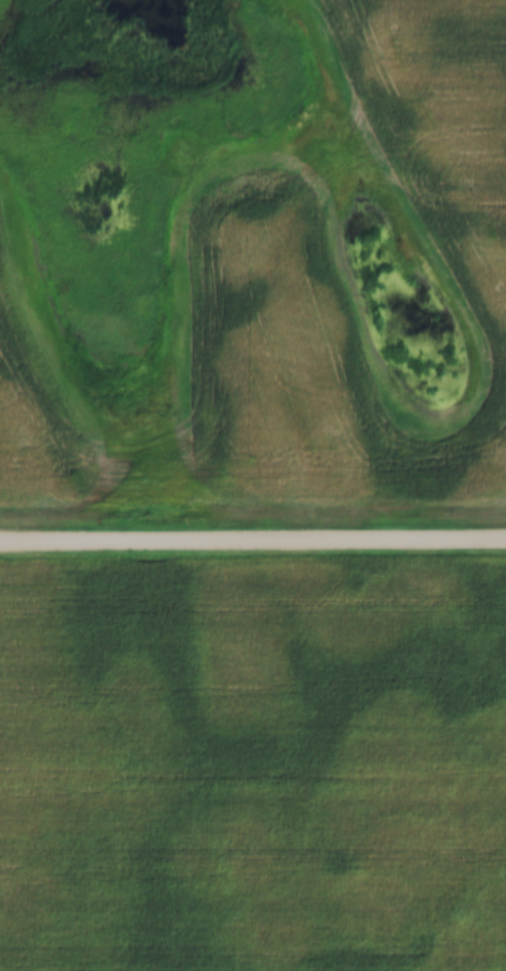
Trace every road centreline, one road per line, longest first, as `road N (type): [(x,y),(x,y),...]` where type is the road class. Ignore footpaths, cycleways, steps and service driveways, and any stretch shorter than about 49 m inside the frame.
road 1 (residential): [(0,546),(505,543)]

